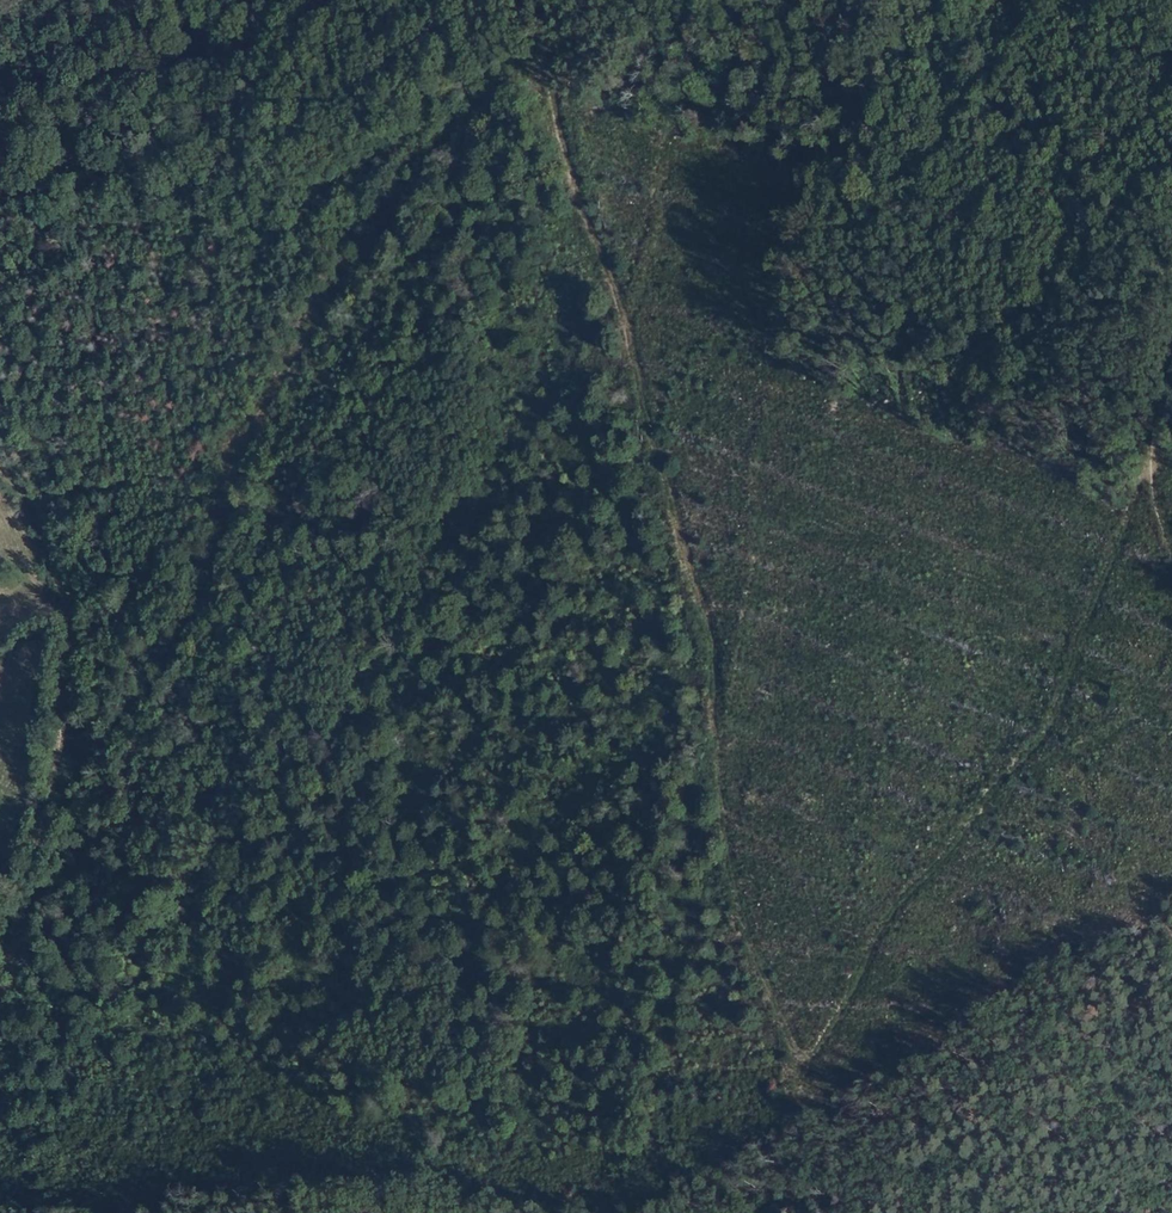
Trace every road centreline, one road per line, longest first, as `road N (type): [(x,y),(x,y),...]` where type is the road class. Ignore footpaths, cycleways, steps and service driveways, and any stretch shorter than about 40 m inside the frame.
road 1 (track): [(803,1076),(739,917),(713,801),(717,626),(649,434),(614,285),(551,77),(541,67),(518,76),(452,135),(314,323),(258,422),(223,511),(206,592),(141,700),(84,772),(59,770),(54,752),(77,613),(33,504),(0,458)]
road 2 (track): [(0,1165),(85,1185),(158,1187),(263,1183),(364,1157),(543,1170),(600,1153),(733,1136),(763,1122),(795,1095),(803,1076)]
road 3 (track): [(1155,434),(1053,682),(896,905),(803,1076)]
road 4 (track): [(59,770),(47,793),(0,1030)]

